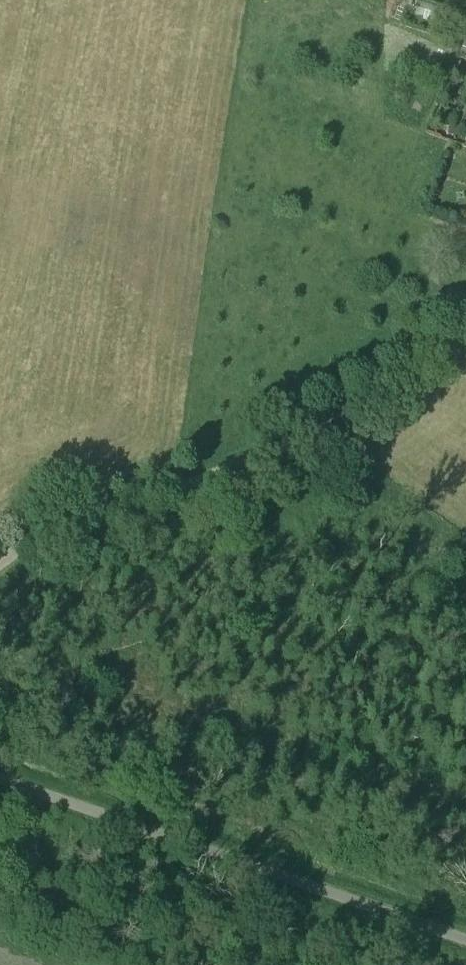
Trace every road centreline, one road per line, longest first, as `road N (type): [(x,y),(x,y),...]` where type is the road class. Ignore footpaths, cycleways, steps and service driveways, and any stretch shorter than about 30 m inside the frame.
road 1 (track): [(0,564),(62,532),(309,436),(465,331)]
road 2 (track): [(0,781),(465,942)]

